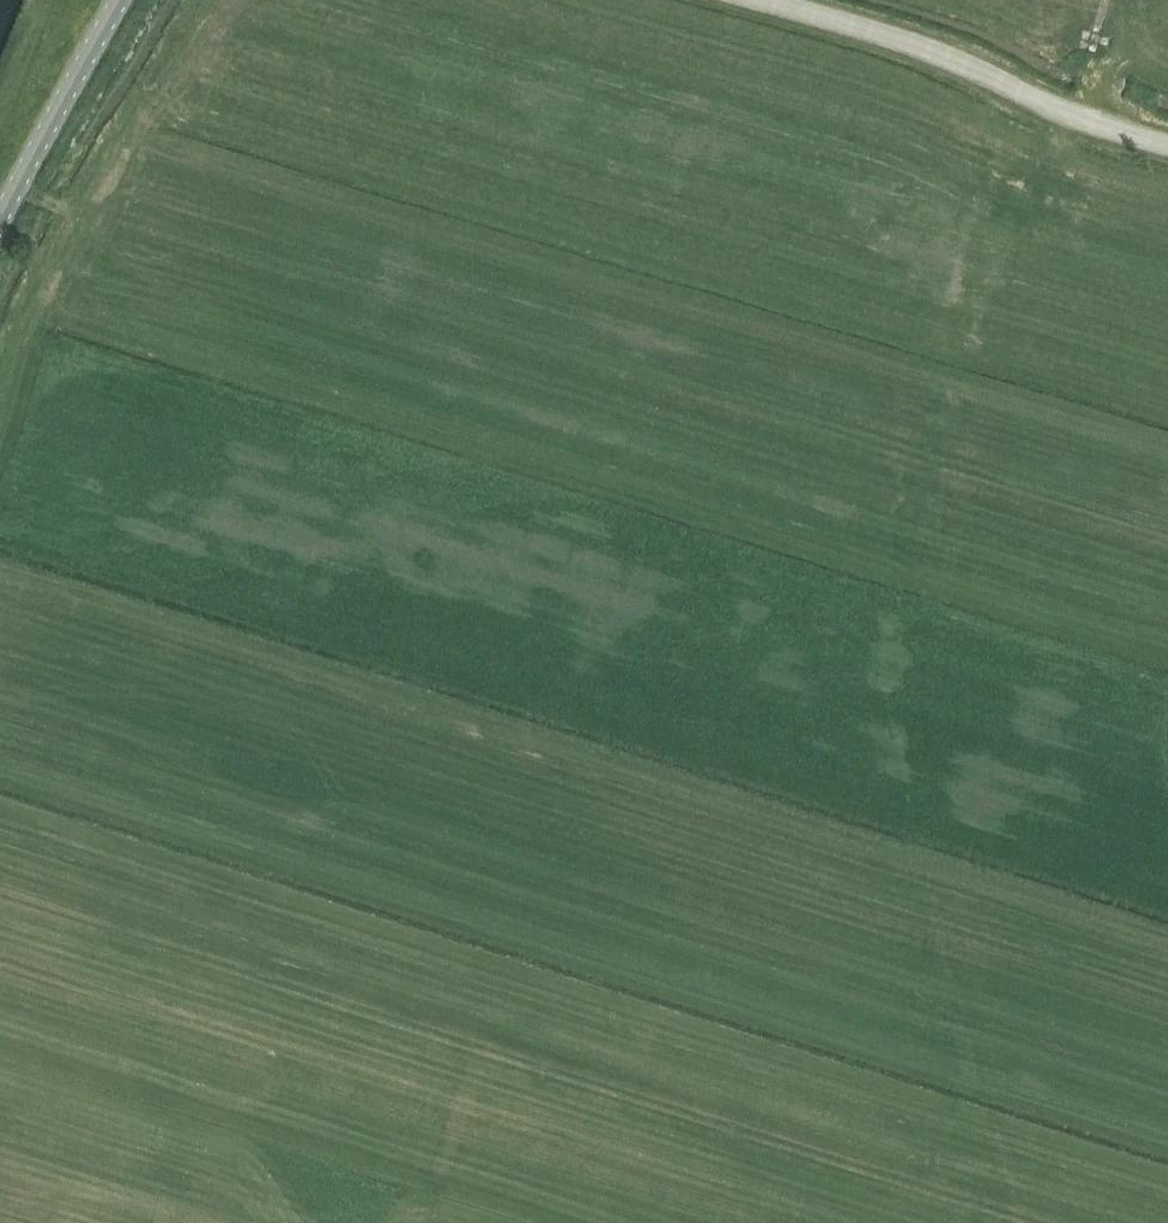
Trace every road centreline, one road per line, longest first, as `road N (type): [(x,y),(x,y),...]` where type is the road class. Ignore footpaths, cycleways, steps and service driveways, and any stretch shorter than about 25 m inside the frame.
road 1 (unclassified): [(1167,142),(1080,117),(904,38),(770,0)]
road 2 (unclassified): [(0,226),(121,0)]

